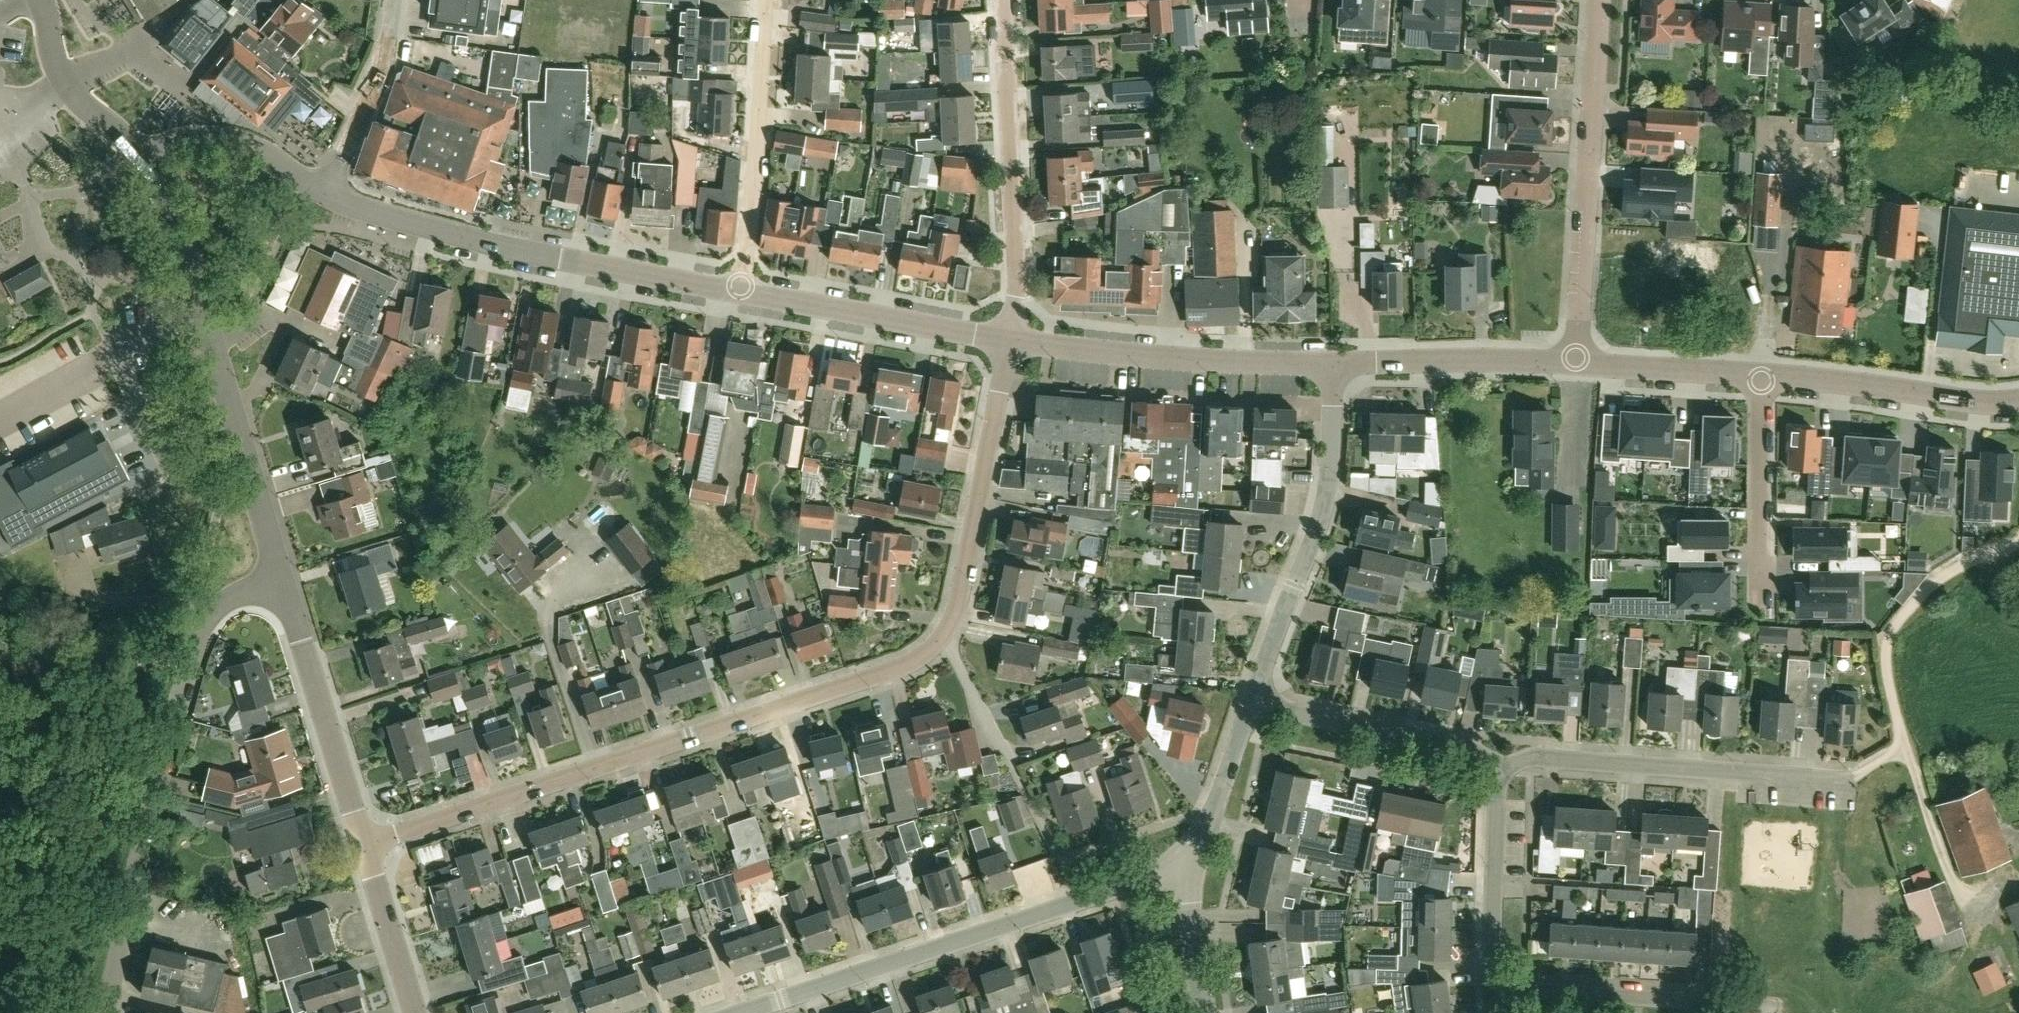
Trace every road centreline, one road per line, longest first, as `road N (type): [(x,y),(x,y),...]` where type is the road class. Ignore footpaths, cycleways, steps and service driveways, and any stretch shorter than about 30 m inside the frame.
road 1 (residential): [(362,845),(929,653),(955,619),(1008,341)]
road 2 (residential): [(105,1012),(201,633),(222,605),(282,579)]
road 3 (residential): [(743,1012),(1188,869)]
road 4 (tertiary): [(740,292),(516,249),(327,189)]
road 5 (residential): [(1577,363),(1597,0)]
road 6 (residential): [(1248,703),(1326,493),(1334,454),(1333,361)]
road 7 (residential): [(1498,752),(1842,779)]
road 8 (residential): [(1001,0),(1014,214),(1008,341)]
road 9 (tertiary): [(1333,361),(1008,341)]
road 10 (residential): [(740,292),(766,0)]
road 11 (tertiary): [(362,845),(282,579)]
road 12 (tertiary): [(1008,341),(740,292)]
road 13 (tertiary): [(2018,401),(1761,375)]
road 14 (residential): [(1248,703),(1498,752)]
road 15 (tertiary): [(282,579),(214,336)]
road 16 (tertiary): [(1577,363),(1333,361)]
road 17 (residential): [(1510,988),(1492,953),(1498,752)]
road 18 (residential): [(1748,1012),(1510,988)]
road 19 (residential): [(1761,375),(1759,604)]
road 20 (residential): [(392,0),(383,60),(327,189)]
road 21 (tertiary): [(327,189),(232,139),(187,139),(146,157)]
road 22 (tertiary): [(146,157),(81,104),(65,79),(43,0)]
road 23 (tertiary): [(214,336),(146,157)]
road 24 (tertiary): [(1761,375),(1577,363)]
road 25 (residential): [(1188,869),(1248,703)]
road 26 (tertiary): [(413,1012),(362,845)]
road 27 (residential): [(1202,1012),(1188,869)]

